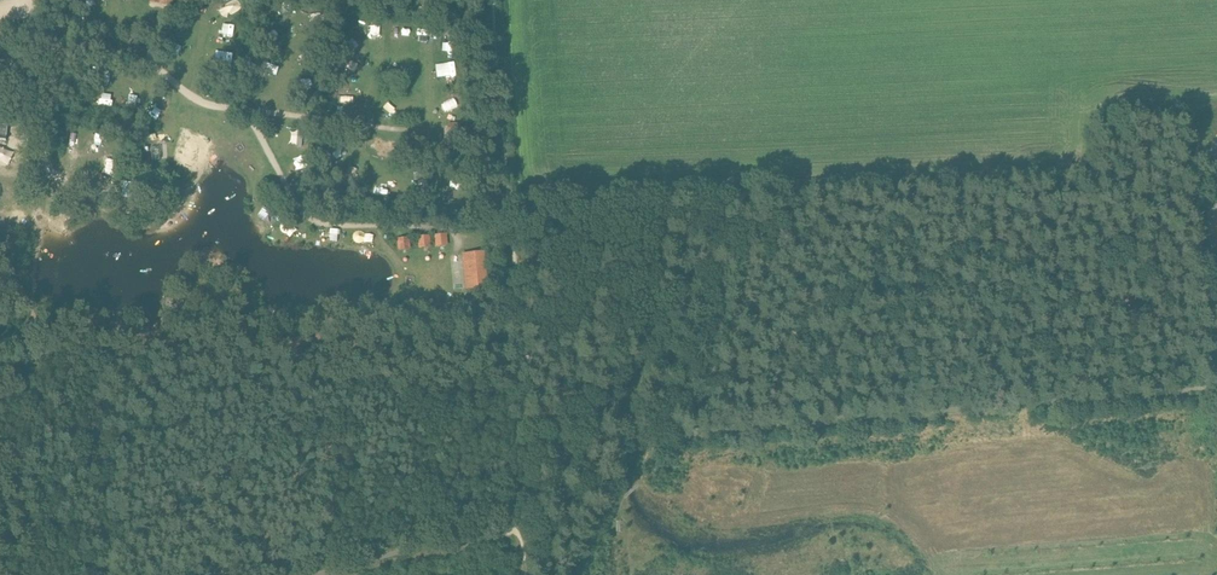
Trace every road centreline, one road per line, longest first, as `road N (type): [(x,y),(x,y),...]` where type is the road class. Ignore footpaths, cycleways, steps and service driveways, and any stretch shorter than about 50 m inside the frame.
road 1 (track): [(341,574),(513,527),(577,449),(589,446),(1216,394)]
road 2 (track): [(0,167),(47,173),(56,60),(148,41),(190,98),(247,111),(305,217),(322,227),(471,237)]

